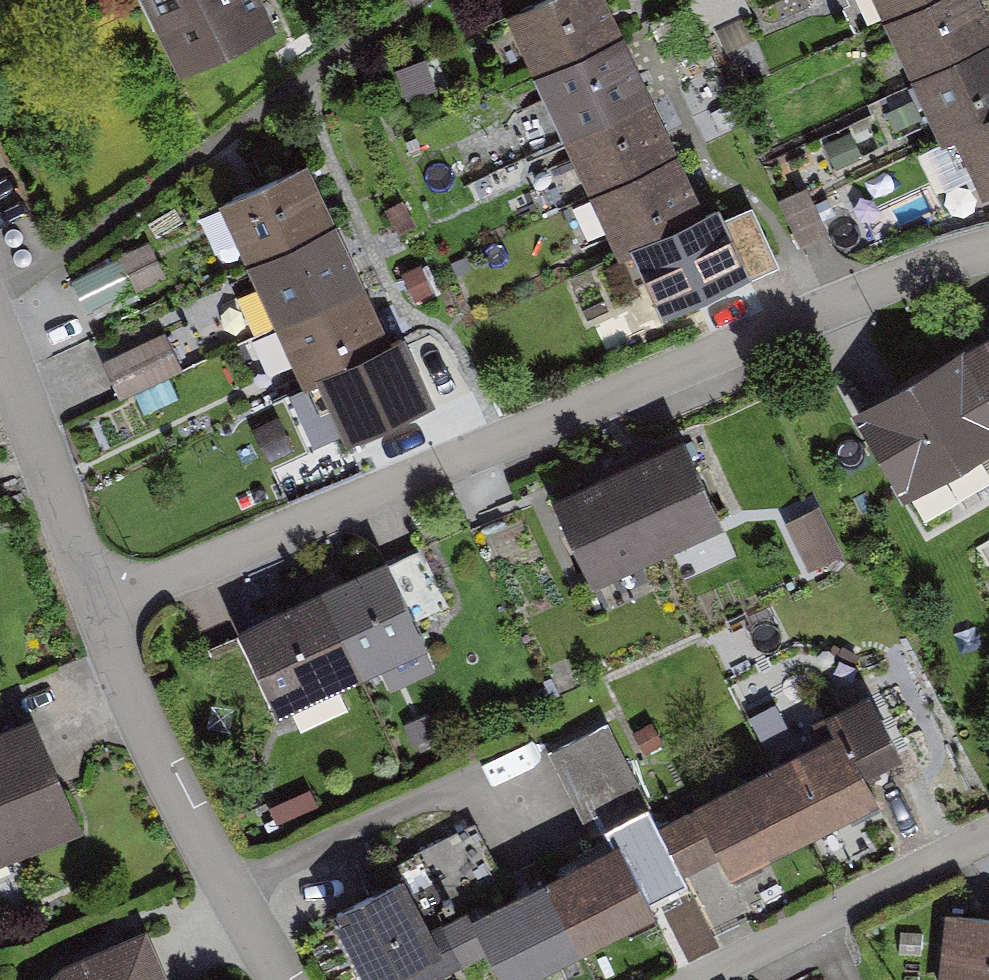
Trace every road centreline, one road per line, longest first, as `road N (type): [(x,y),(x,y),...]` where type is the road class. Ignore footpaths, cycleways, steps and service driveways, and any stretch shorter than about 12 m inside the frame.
road 1 (residential): [(988,247),(101,605)]
road 2 (residential): [(101,605),(135,702),(284,979)]
road 3 (residential): [(701,979),(988,831)]
road 4 (residential): [(0,343),(101,605)]

